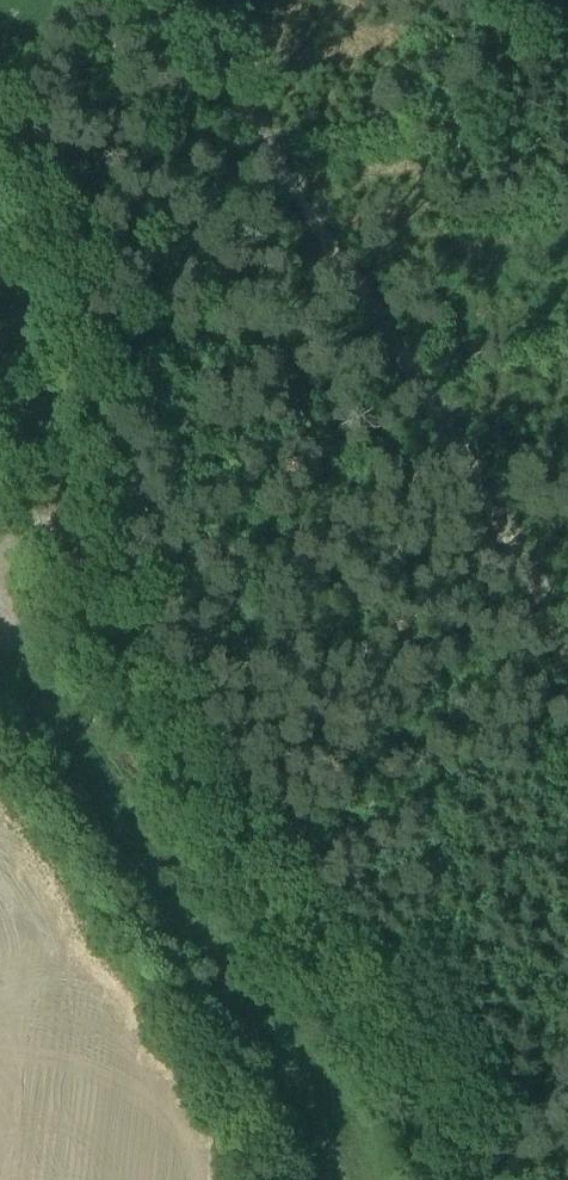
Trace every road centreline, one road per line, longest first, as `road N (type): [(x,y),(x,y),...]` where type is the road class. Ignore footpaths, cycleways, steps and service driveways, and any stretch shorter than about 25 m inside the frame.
road 1 (track): [(222,55),(460,455),(567,655)]
road 2 (track): [(307,1179),(0,736)]

